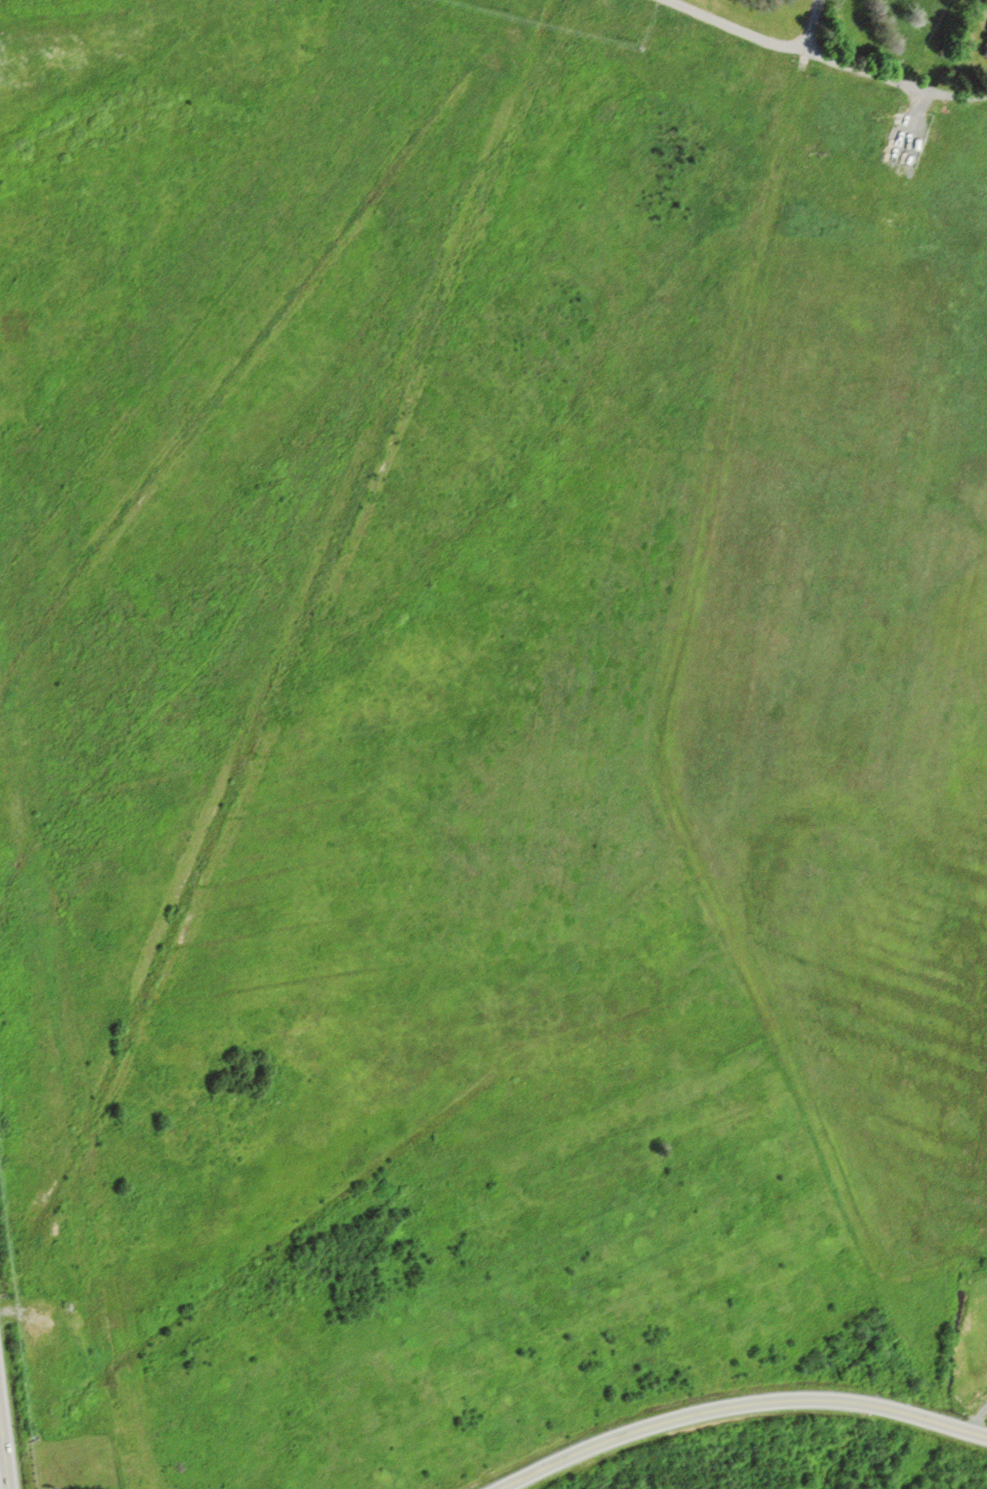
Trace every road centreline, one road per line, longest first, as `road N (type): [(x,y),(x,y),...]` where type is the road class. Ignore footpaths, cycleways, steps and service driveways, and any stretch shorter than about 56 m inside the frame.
road 1 (secondary): [(509,1488),(654,1429),(795,1403),(862,1407),(986,1439)]
road 2 (residential): [(667,0),(780,46),(808,48),(942,94),(986,99)]

